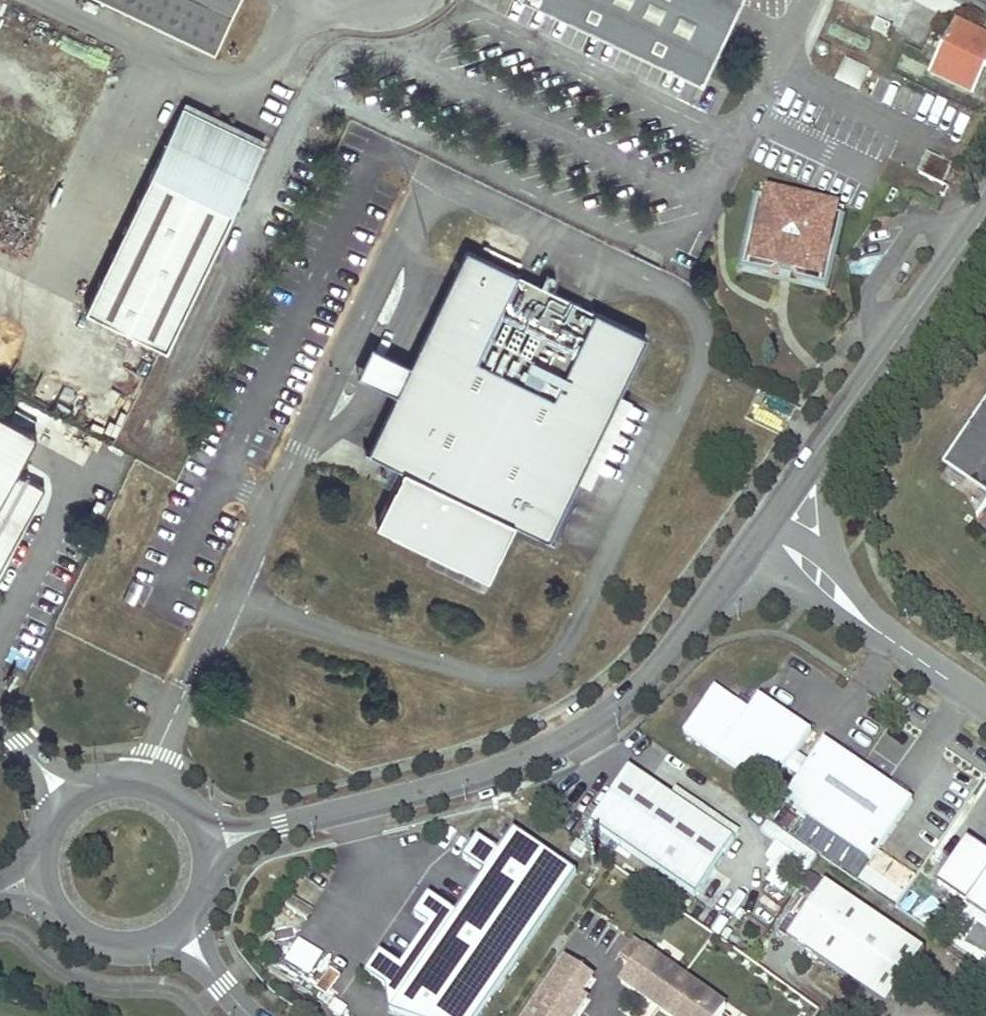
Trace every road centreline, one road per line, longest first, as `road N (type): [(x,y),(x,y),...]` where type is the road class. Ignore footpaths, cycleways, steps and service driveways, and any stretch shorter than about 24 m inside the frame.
road 1 (unclassified): [(762,530),(659,666),(577,734),(439,787),(205,844)]
road 2 (unclassified): [(985,215),(762,530)]
road 3 (unclassified): [(985,703),(882,633),(762,530)]
road 4 (unclassified): [(41,882),(61,919),(96,942),(138,945),(177,927)]
road 5 (unclassified): [(205,844),(186,808),(144,781),(107,781),(70,797)]

